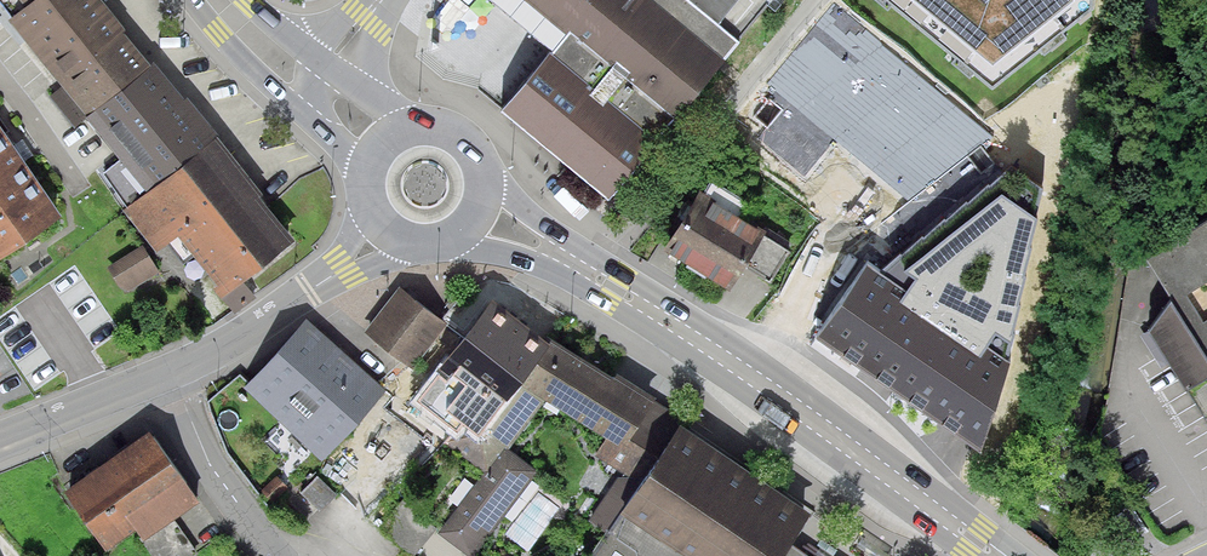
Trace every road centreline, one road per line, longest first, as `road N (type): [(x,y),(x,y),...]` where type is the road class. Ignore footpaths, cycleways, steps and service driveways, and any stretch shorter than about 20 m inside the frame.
road 1 (primary): [(583,269),(996,555)]
road 2 (residential): [(583,269),(816,0)]
road 3 (unclassified): [(172,373),(251,331),(387,233)]
road 4 (residential): [(172,373),(211,463),(269,555)]
road 5 (unclassified): [(0,442),(172,373)]
road 6 (primary): [(193,0),(295,109)]
road 7 (primary): [(583,269),(480,168)]
road 8 (primary): [(444,242),(583,269)]

